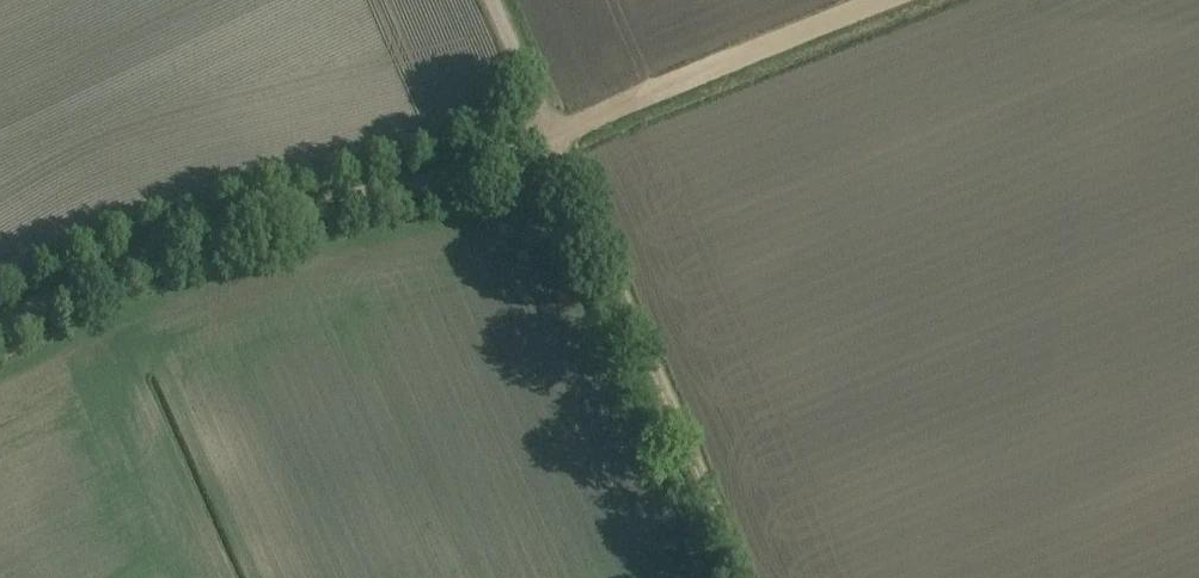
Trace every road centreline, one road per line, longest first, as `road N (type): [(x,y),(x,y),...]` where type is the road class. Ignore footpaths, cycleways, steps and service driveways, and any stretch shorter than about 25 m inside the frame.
road 1 (track): [(0,324),(235,230),(557,144),(898,0)]
road 2 (track): [(557,144),(744,577)]
road 3 (unclassified): [(557,144),(494,0)]

